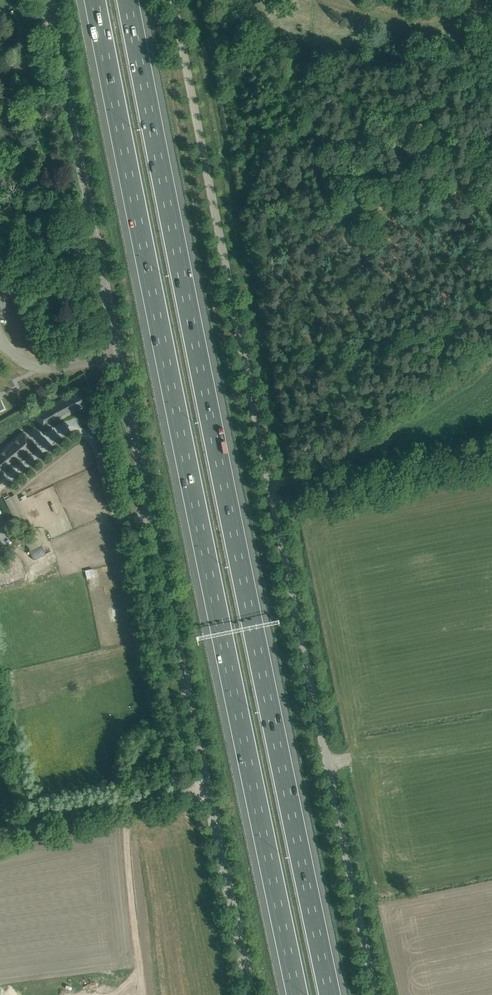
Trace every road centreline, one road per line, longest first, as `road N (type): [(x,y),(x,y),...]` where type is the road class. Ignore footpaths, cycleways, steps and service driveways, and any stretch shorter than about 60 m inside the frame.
road 1 (motorway): [(332,994),(127,0)]
road 2 (unclassified): [(378,994),(174,0)]
road 3 (motorway): [(95,0),(298,994)]
road 4 (tertiary): [(207,789),(49,0)]
road 5 (unclassified): [(0,834),(207,789)]
road 6 (tertiary): [(250,994),(207,789)]

